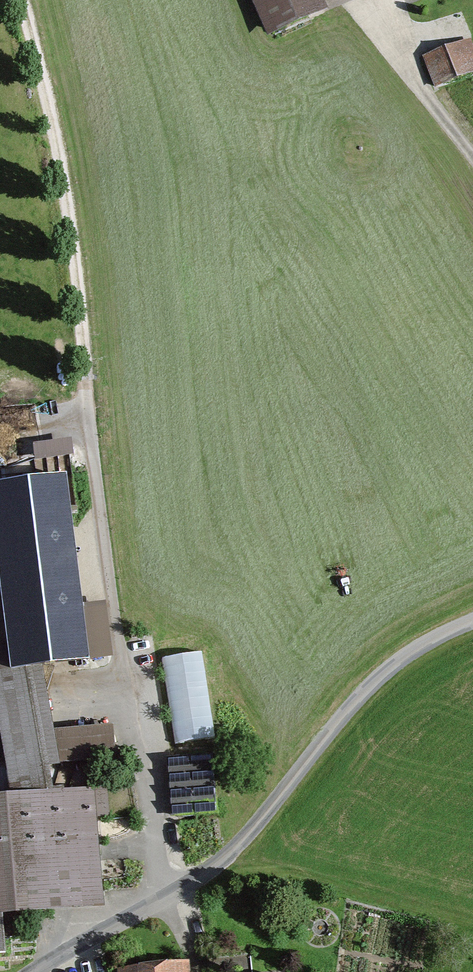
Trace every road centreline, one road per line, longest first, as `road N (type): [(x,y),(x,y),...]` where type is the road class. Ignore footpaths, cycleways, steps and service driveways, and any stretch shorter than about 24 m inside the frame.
road 1 (track): [(21,0),(55,135),(119,673),(166,897)]
road 2 (unclassified): [(472,620),(378,679),(228,855),(34,971)]
road 3 (track): [(383,41),(472,162)]

